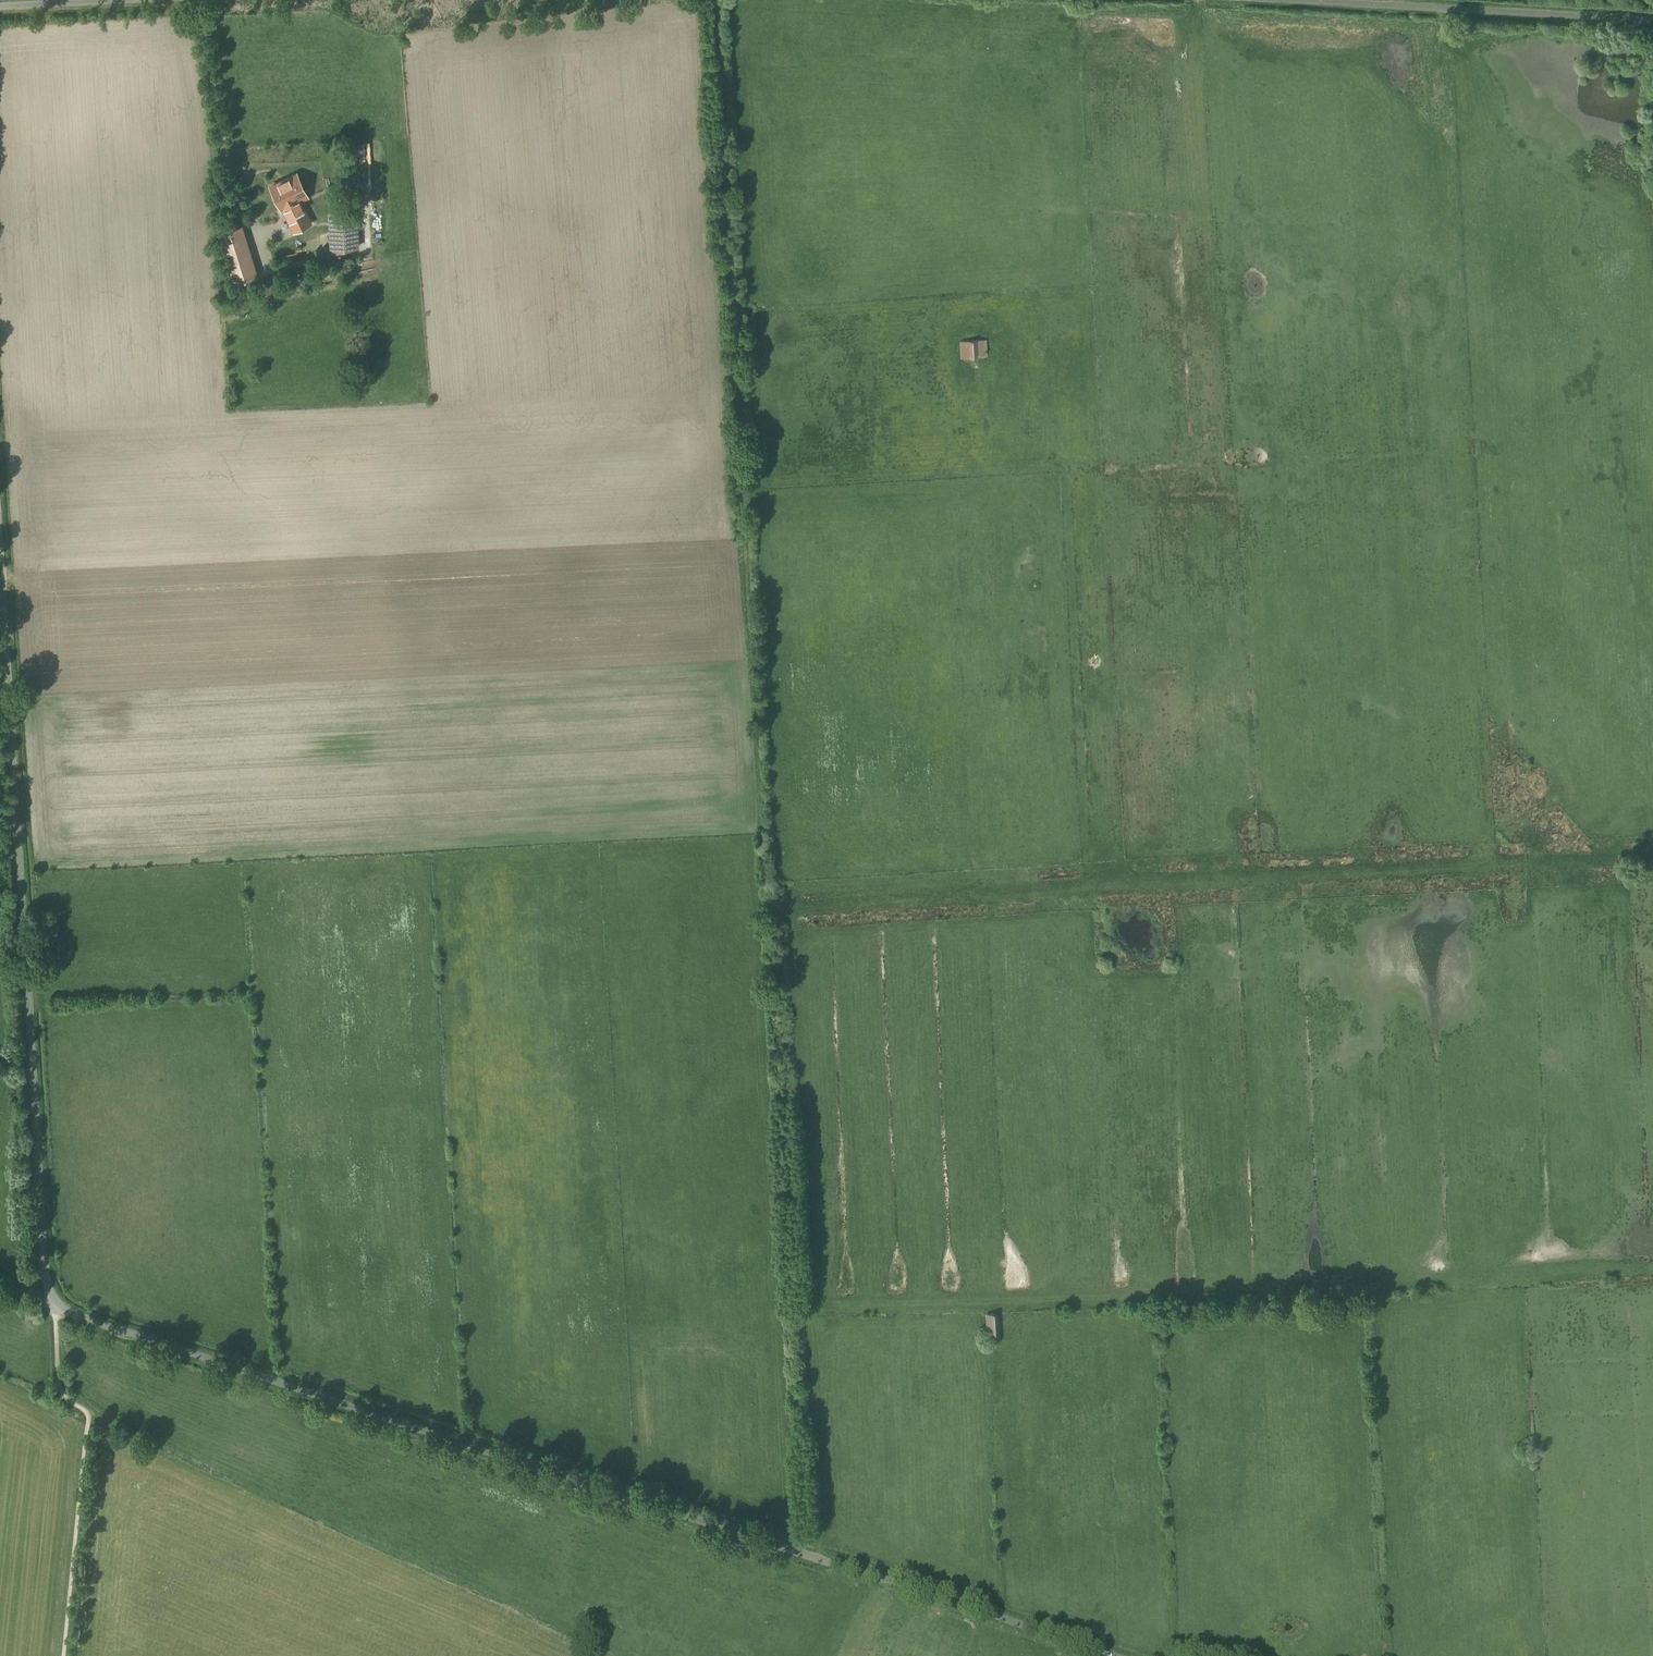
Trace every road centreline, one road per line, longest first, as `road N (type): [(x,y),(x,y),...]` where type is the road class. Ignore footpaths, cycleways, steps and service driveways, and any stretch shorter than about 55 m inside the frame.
road 1 (unclassified): [(1112,1655),(47,1301),(0,586)]
road 2 (unclassified): [(1319,0),(1652,20)]

